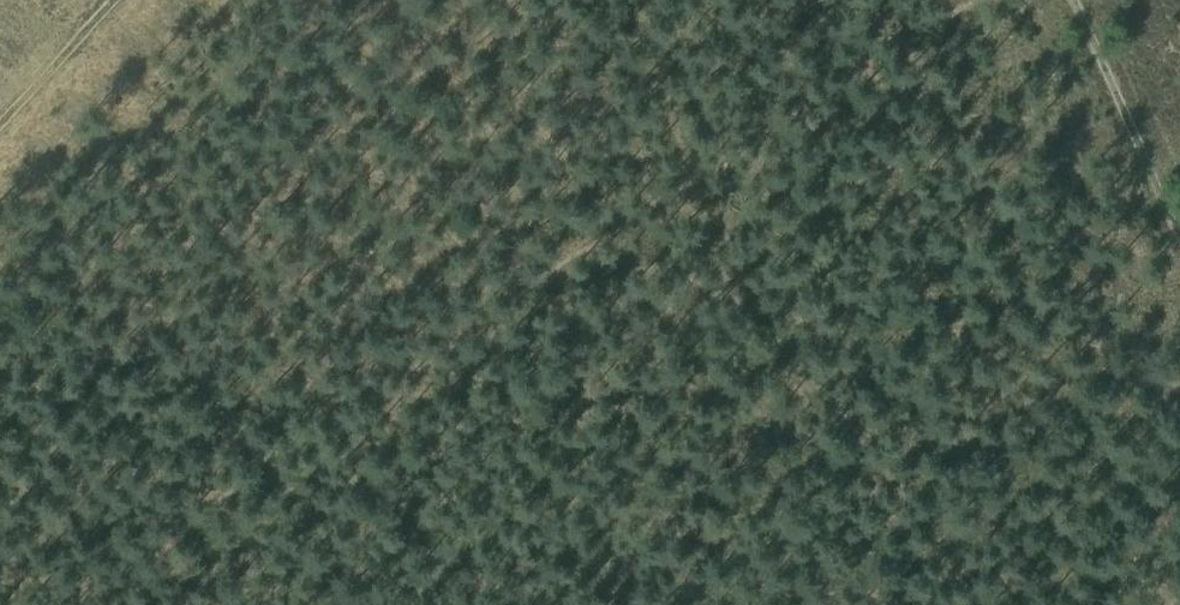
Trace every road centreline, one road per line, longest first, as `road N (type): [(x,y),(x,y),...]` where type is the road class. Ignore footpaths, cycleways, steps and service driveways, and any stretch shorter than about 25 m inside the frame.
road 1 (track): [(989,0),(369,391),(248,486),(127,604)]
road 2 (track): [(1077,0),(1179,228)]
road 3 (track): [(0,136),(124,0)]

